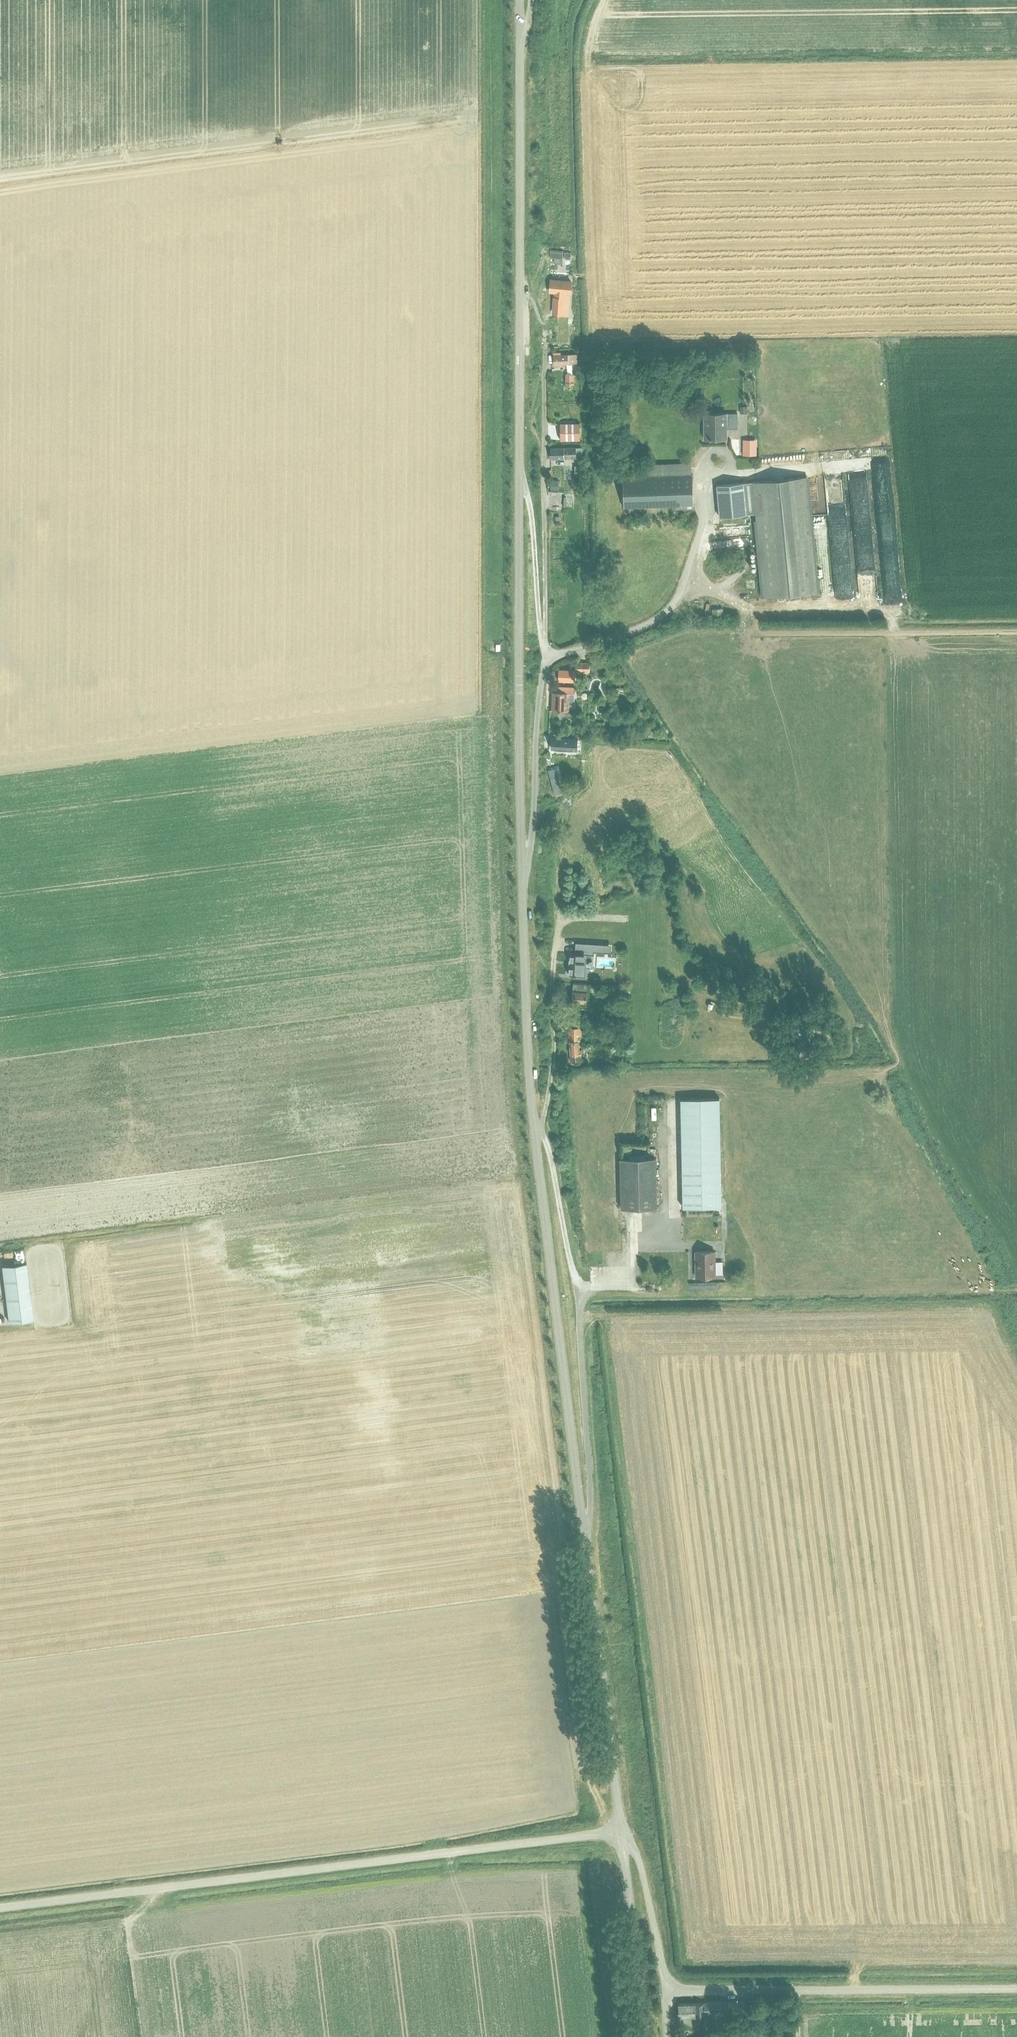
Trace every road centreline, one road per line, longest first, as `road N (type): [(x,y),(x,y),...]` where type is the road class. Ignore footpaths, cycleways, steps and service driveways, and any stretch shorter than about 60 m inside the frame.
road 1 (tertiary): [(621,1831),(527,1034),(519,779),(520,0)]
road 2 (unclassified): [(0,1906),(621,1831)]
road 3 (track): [(683,584),(739,605),(750,632),(1016,629)]
road 4 (unclassified): [(672,1990),(1016,1988)]
road 5 (tertiary): [(646,2036),(622,1840)]
road 6 (unclassified): [(672,1990),(642,1869),(622,1840)]

